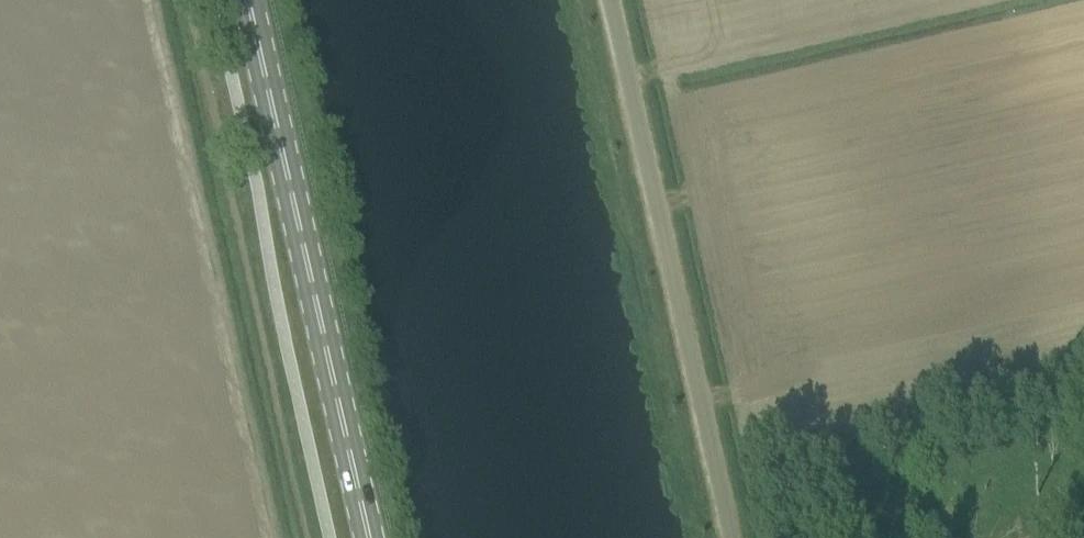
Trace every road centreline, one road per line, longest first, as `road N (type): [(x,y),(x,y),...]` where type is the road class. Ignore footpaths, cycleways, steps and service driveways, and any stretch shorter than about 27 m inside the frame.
road 1 (unclassified): [(737,537),(613,0)]
road 2 (secondary): [(368,537),(247,0)]

